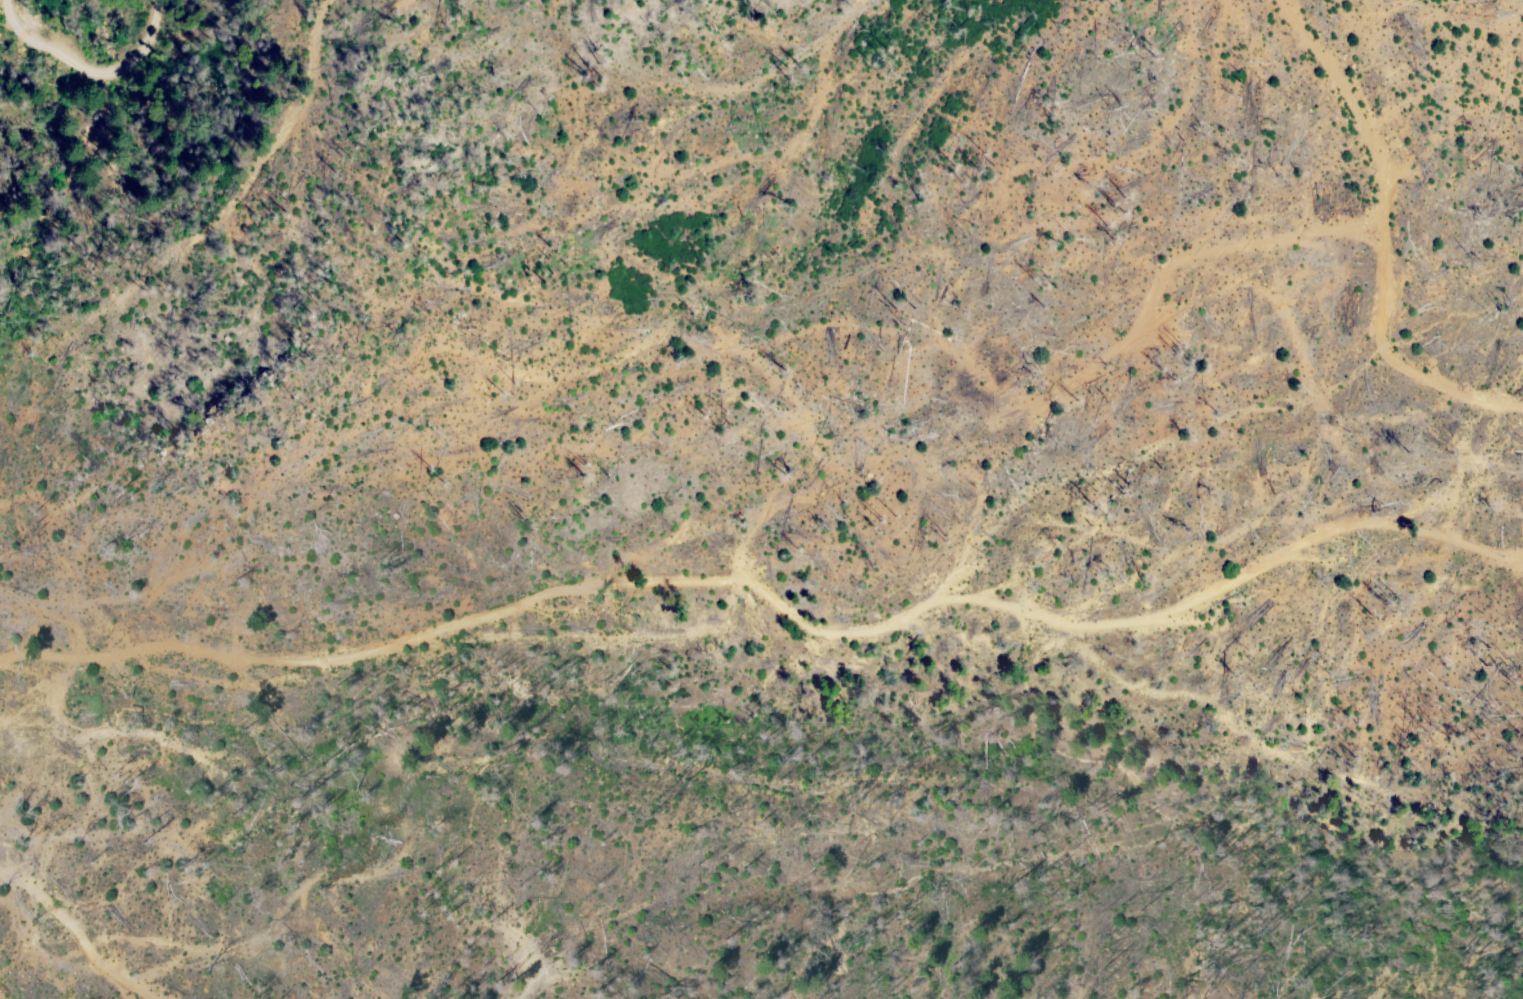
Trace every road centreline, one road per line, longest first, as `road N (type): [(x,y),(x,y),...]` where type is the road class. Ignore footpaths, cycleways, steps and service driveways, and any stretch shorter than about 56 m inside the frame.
road 1 (track): [(1522,541),(1360,524),(1166,617),(1119,624),(1024,616),(838,624),(759,586),(694,575),(566,589),(455,626),(312,654),(139,648),(0,664)]
road 2 (track): [(1288,0),(1375,148),(1391,327),(1431,373),(1522,406)]
road 3 (track): [(164,0),(130,41),(95,54),(49,41),(11,0)]

